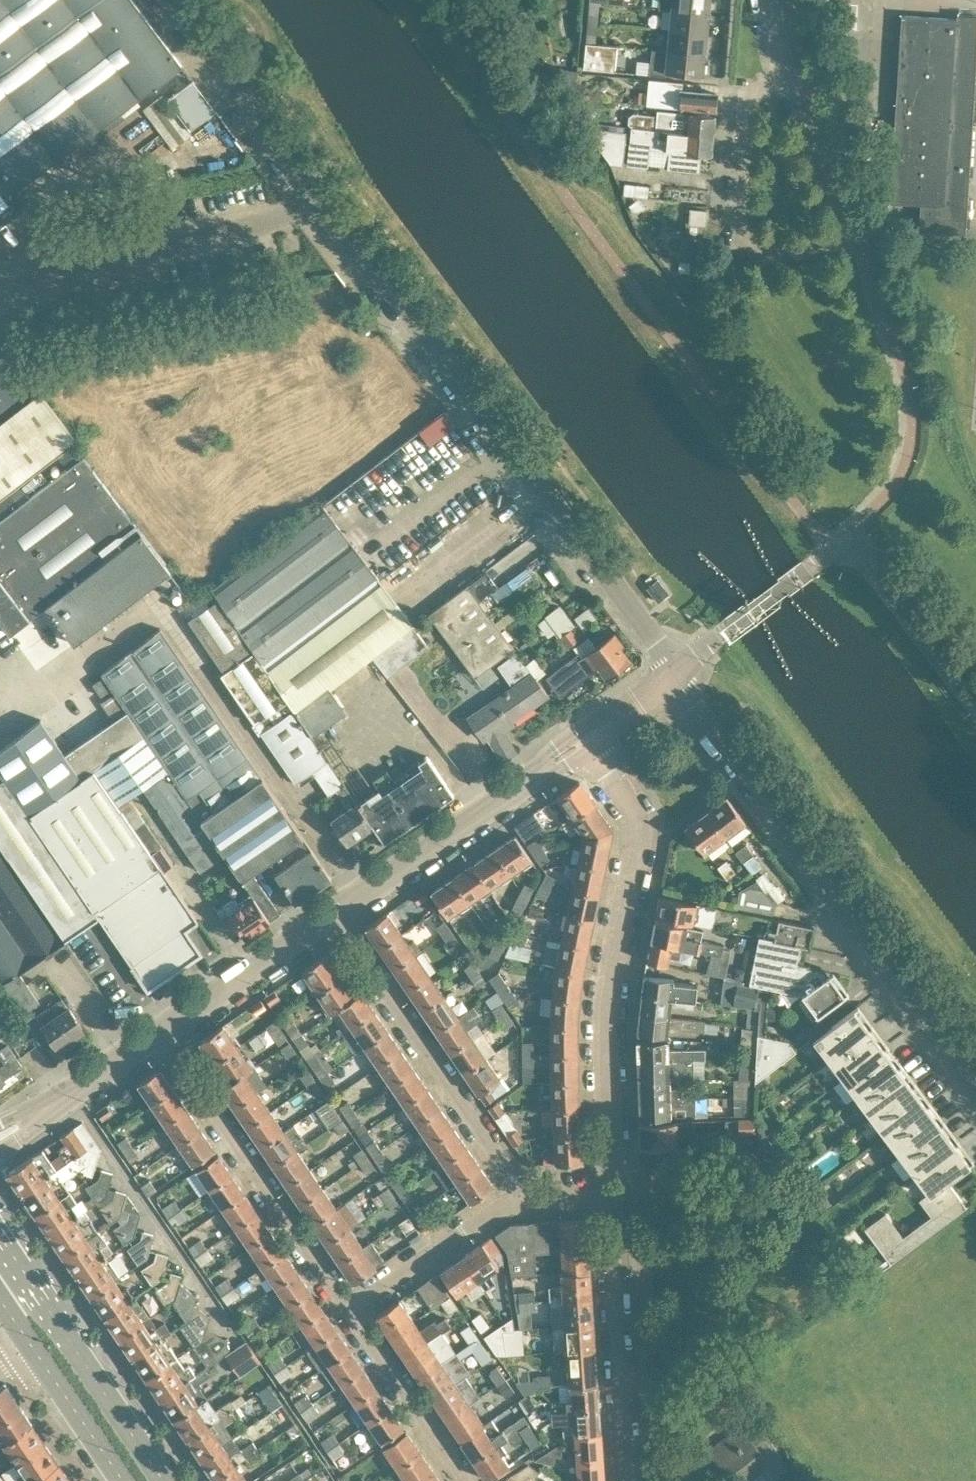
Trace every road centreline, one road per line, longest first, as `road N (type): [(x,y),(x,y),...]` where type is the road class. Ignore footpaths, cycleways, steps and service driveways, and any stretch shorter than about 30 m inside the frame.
road 1 (unclassified): [(675,673),(169,0)]
road 2 (unclassified): [(975,1085),(743,779),(675,673)]
road 3 (residential): [(585,735),(627,799),(641,846),(615,966),(611,1152),(589,1196)]
road 4 (unclassified): [(675,673),(853,533),(975,693)]
road 5 (residential): [(519,1200),(329,907)]
road 6 (residential): [(350,1312),(156,1028)]
road 7 (unclassified): [(329,907),(585,735)]
road 8 (residential): [(793,83),(750,95),(739,239),(783,253),(842,238),(844,228)]
road 9 (secondary): [(164,1480),(0,1236)]
road 10 (residential): [(628,1480),(613,1218)]
road 11 (unclassified): [(156,1028),(329,907)]
road 12 (residential): [(465,1480),(350,1312)]
road 13 (residential): [(350,1312),(519,1200)]
road 14 (unclassified): [(0,1129),(156,1028)]
road 15 (secondary): [(35,1344),(126,1480)]
road 16 (residential): [(844,228),(793,83)]

